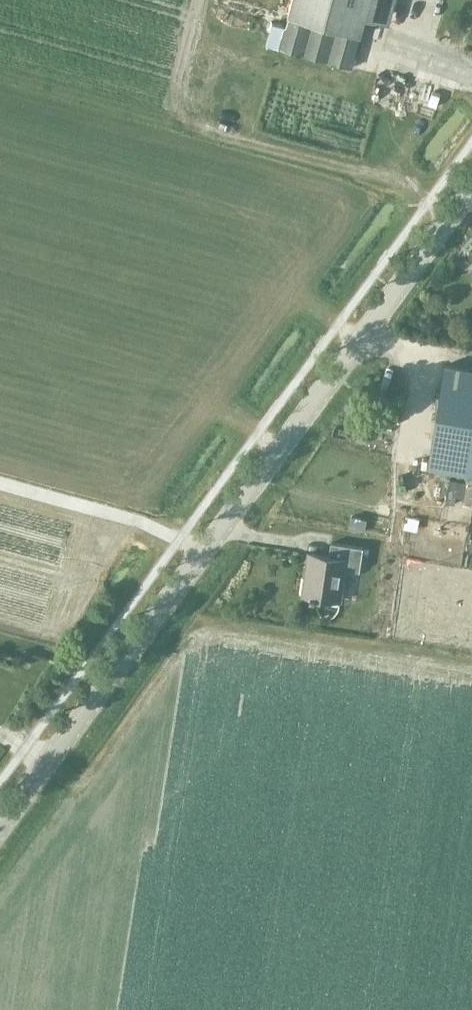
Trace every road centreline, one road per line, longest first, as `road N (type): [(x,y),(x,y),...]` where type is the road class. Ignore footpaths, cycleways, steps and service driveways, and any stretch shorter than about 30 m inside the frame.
road 1 (tertiary): [(0,825),(471,183)]

